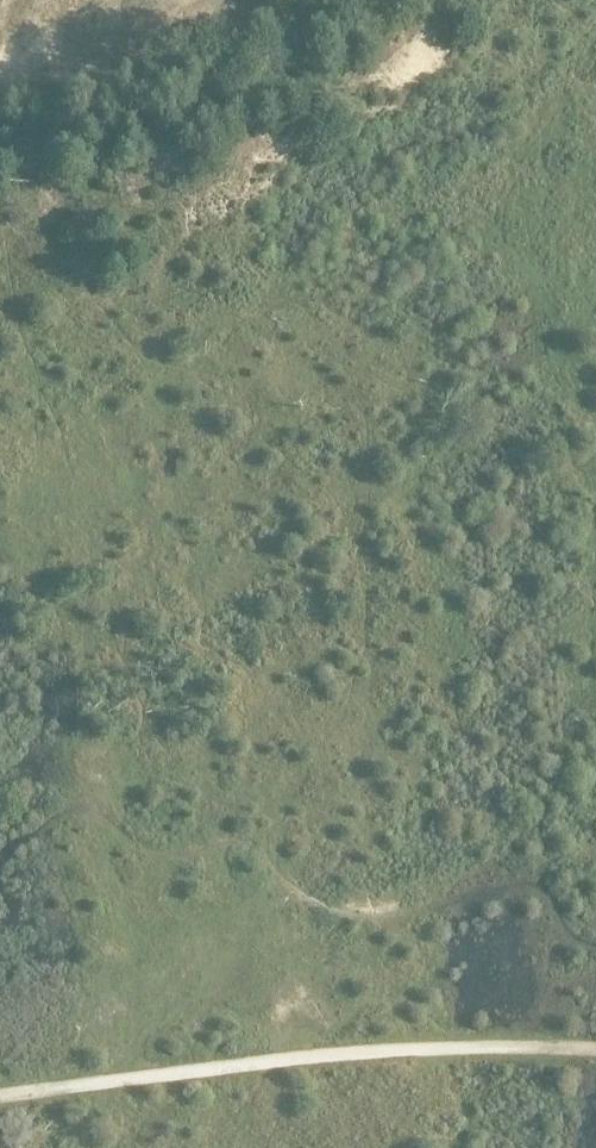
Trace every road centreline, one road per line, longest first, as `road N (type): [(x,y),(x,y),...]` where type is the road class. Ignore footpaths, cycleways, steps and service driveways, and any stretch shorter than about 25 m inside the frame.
road 1 (track): [(595,1037),(342,1043),(0,1093)]

